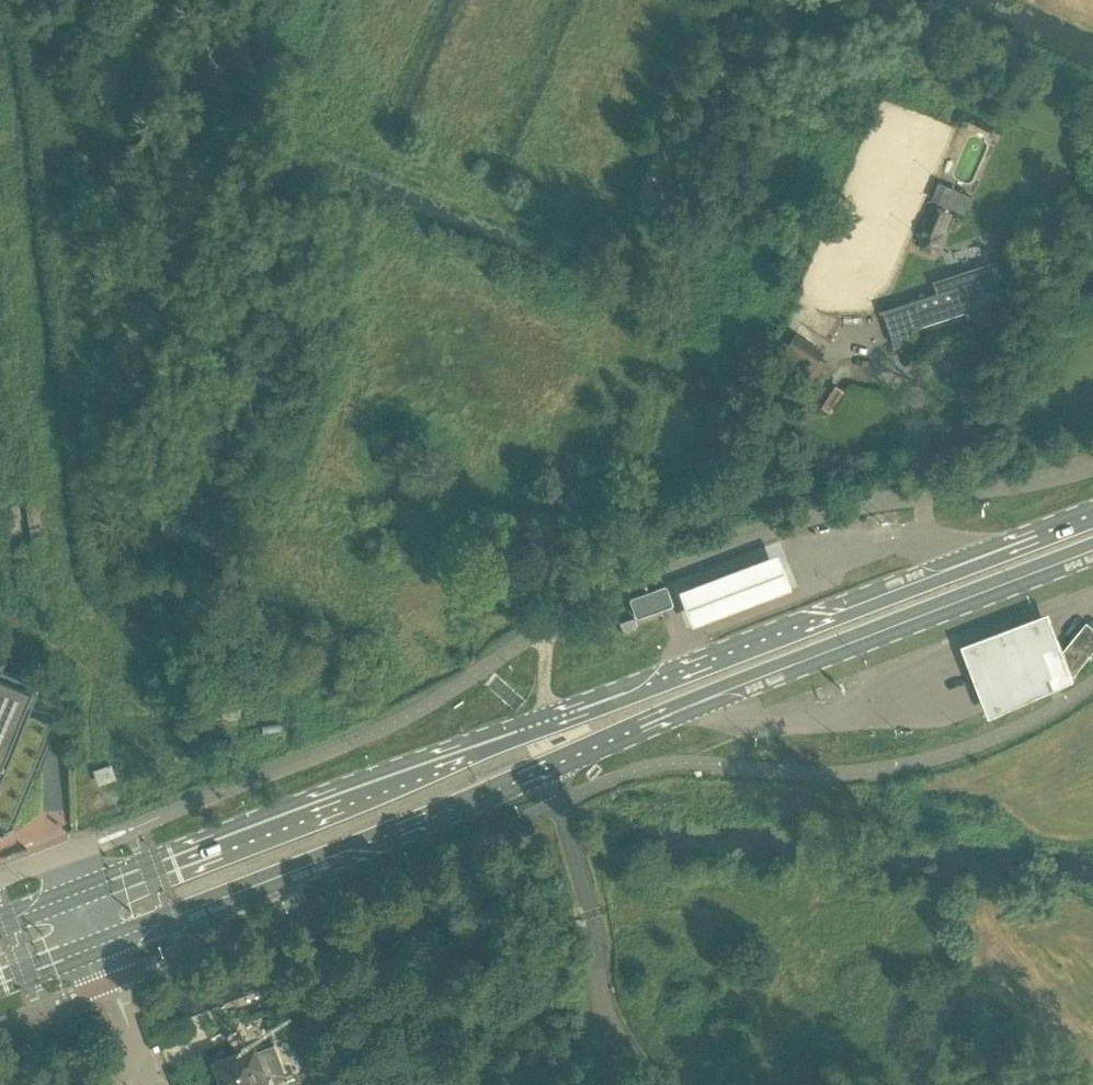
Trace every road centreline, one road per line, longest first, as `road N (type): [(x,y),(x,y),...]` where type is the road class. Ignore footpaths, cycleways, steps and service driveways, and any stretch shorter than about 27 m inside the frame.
road 1 (unclassified): [(1092,464),(819,513),(631,582),(546,628),(544,722)]
road 2 (track): [(415,616),(618,794),(795,797),(807,804),(797,907),(769,920),(789,967)]
road 3 (primary): [(545,769),(1092,552)]
road 4 (primary): [(1092,515),(544,722)]
road 5 (primary): [(544,722),(82,896)]
road 6 (primary): [(97,939),(545,769)]

